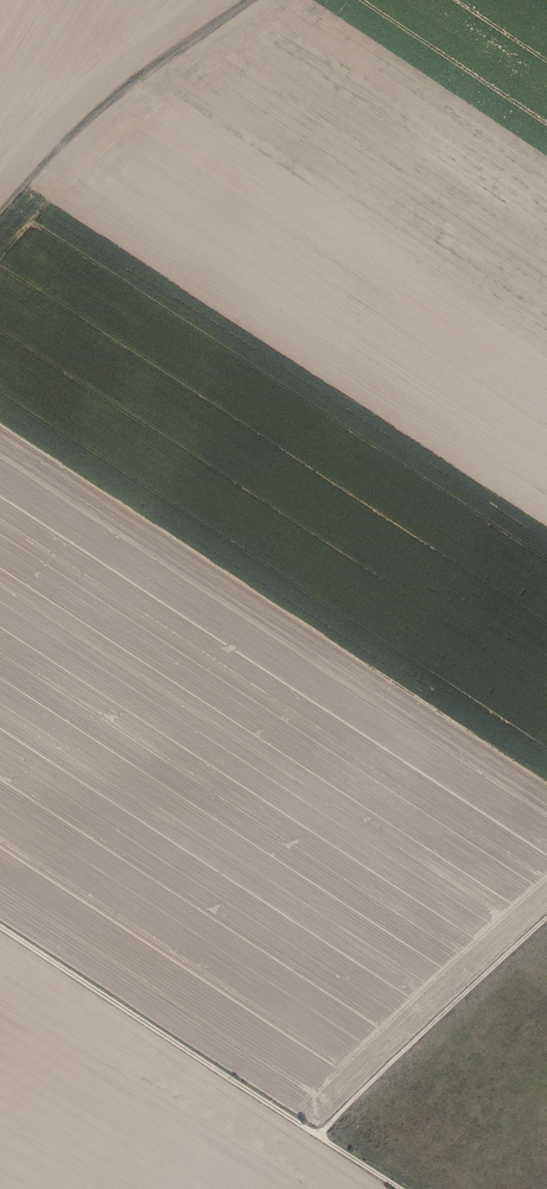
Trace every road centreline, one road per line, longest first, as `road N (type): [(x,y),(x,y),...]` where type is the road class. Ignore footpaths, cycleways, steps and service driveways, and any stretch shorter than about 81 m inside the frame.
road 1 (track): [(317,1135),(0,926)]
road 2 (track): [(254,0),(82,132),(0,223)]
road 3 (track): [(317,1135),(546,917)]

